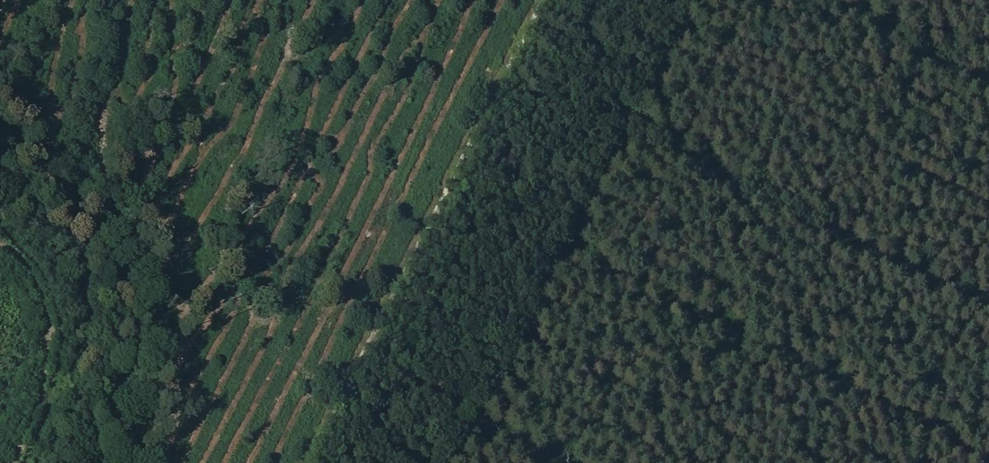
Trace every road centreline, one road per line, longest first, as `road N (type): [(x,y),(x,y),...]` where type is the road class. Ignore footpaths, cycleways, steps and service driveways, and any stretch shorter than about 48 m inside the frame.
road 1 (track): [(542,0),(307,462)]

